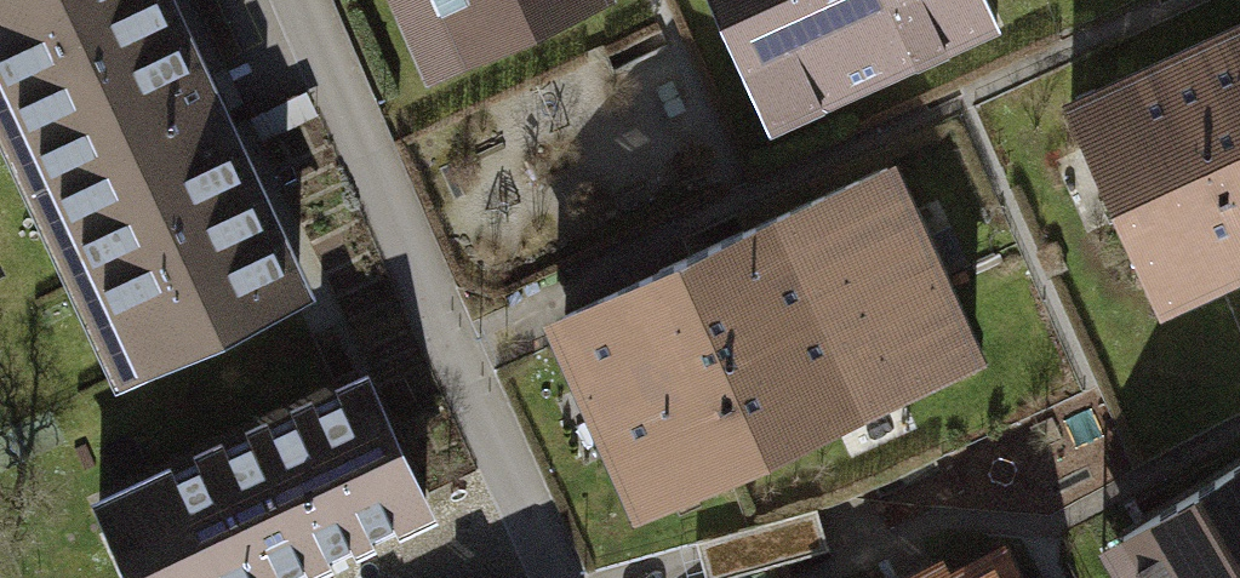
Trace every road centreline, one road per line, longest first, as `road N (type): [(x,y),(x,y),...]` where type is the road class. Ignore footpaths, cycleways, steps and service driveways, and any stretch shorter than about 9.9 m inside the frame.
road 1 (residential): [(303,0),(562,577)]

